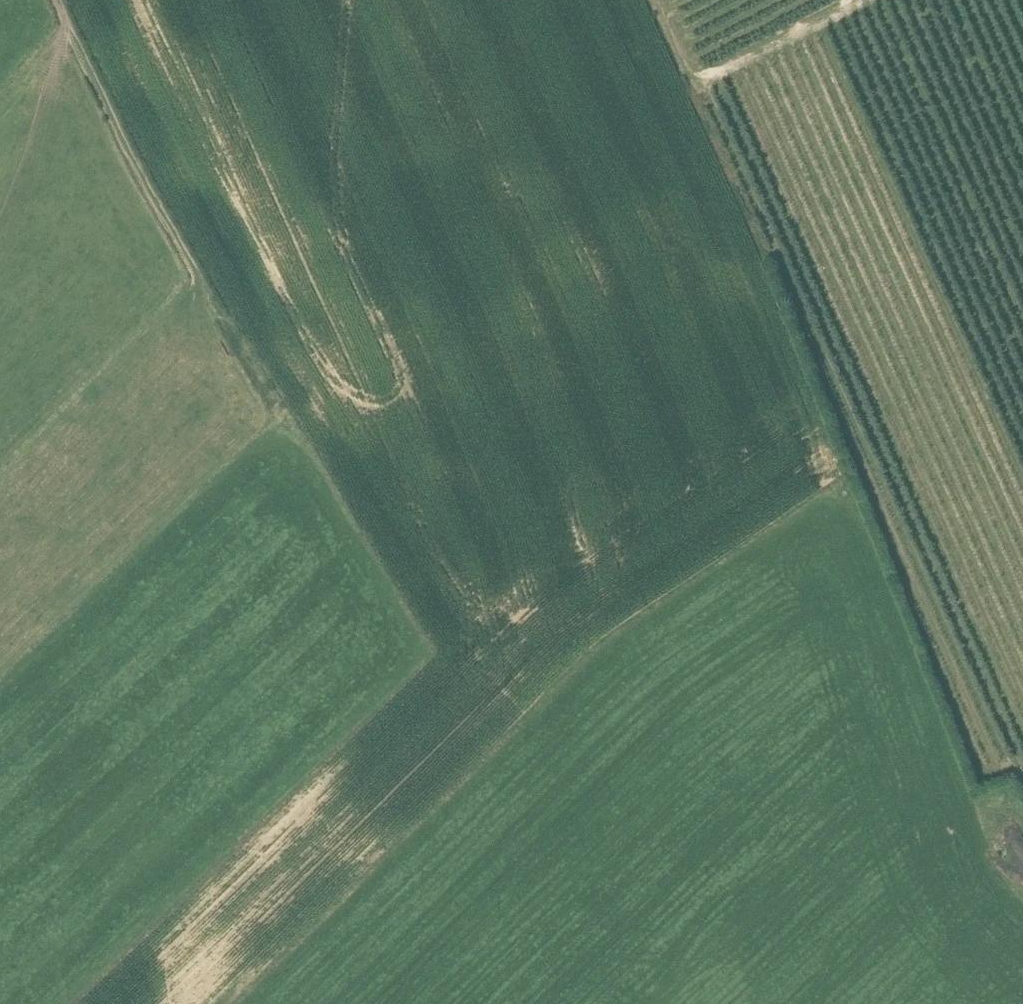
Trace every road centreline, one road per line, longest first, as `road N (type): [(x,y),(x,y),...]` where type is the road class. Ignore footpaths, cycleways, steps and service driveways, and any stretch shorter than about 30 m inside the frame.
road 1 (track): [(58,0),(194,274)]
road 2 (track): [(708,82),(864,0)]

